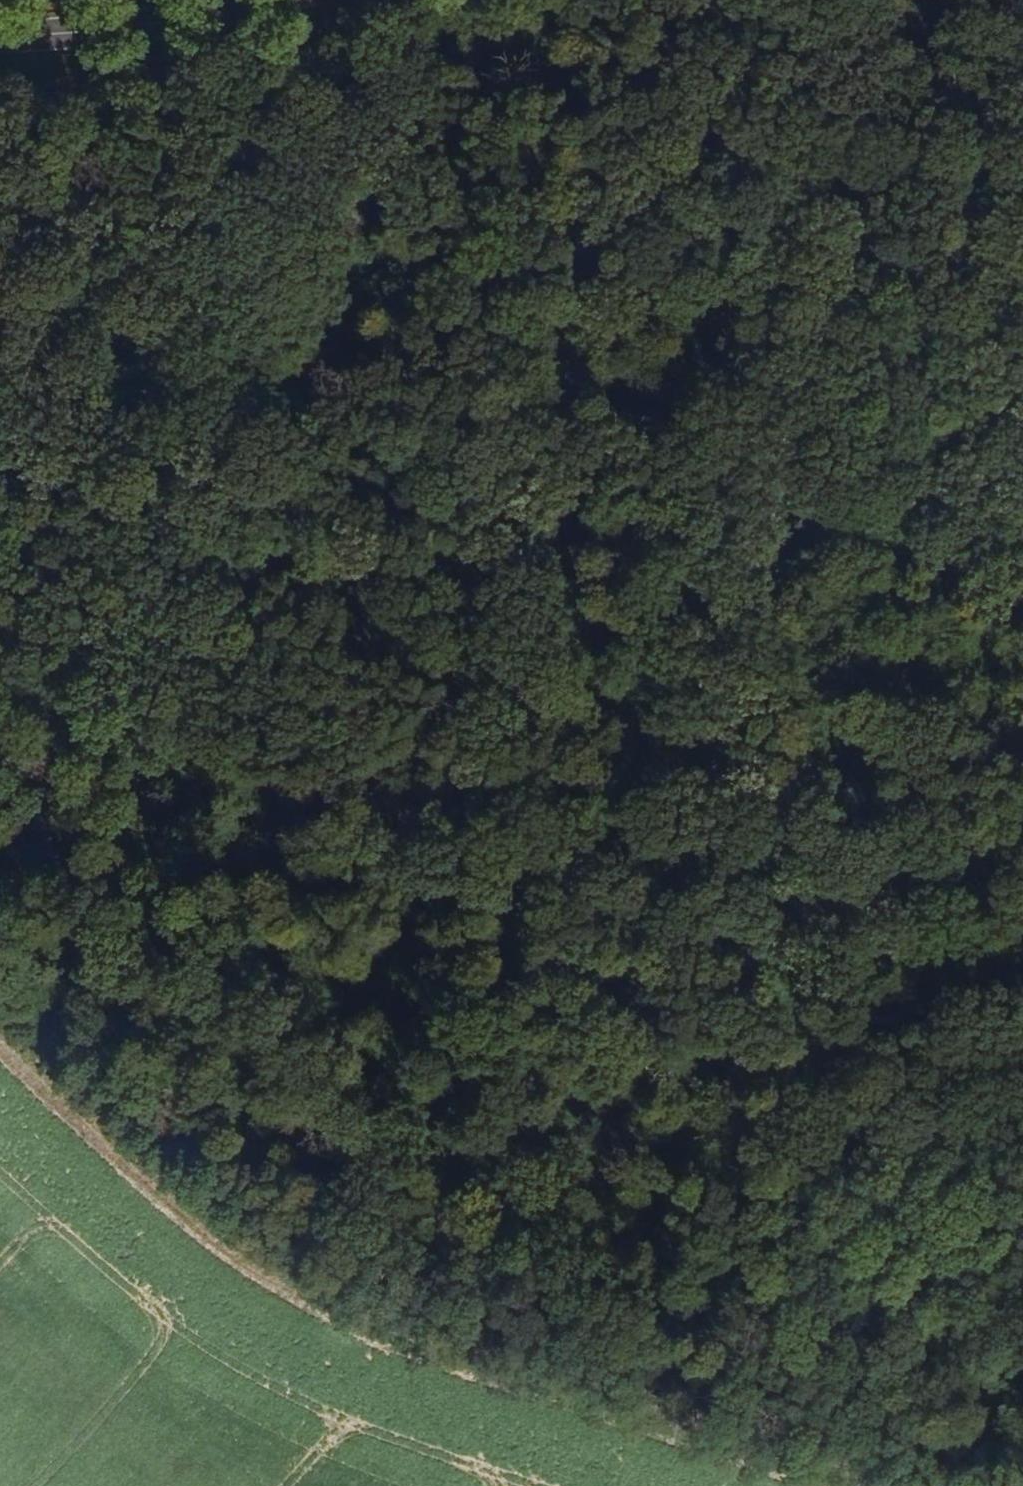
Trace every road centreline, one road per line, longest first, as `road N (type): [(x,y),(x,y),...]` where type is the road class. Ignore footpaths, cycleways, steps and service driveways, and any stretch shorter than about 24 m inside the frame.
road 1 (primary): [(0,42),(164,33),(342,0)]

